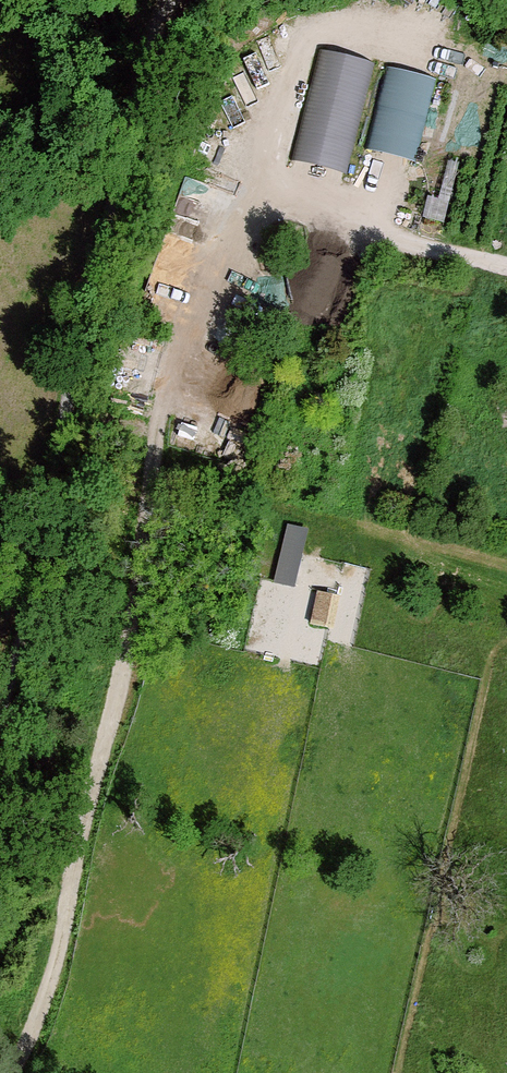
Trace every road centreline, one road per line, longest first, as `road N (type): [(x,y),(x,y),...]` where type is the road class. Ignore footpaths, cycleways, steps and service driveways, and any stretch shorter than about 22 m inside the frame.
road 1 (track): [(8,1072),(39,1013),(125,682),(168,387),(194,308),(239,220),(296,188),(338,230),(506,266)]
road 2 (track): [(171,0),(86,313),(46,553),(0,710)]

